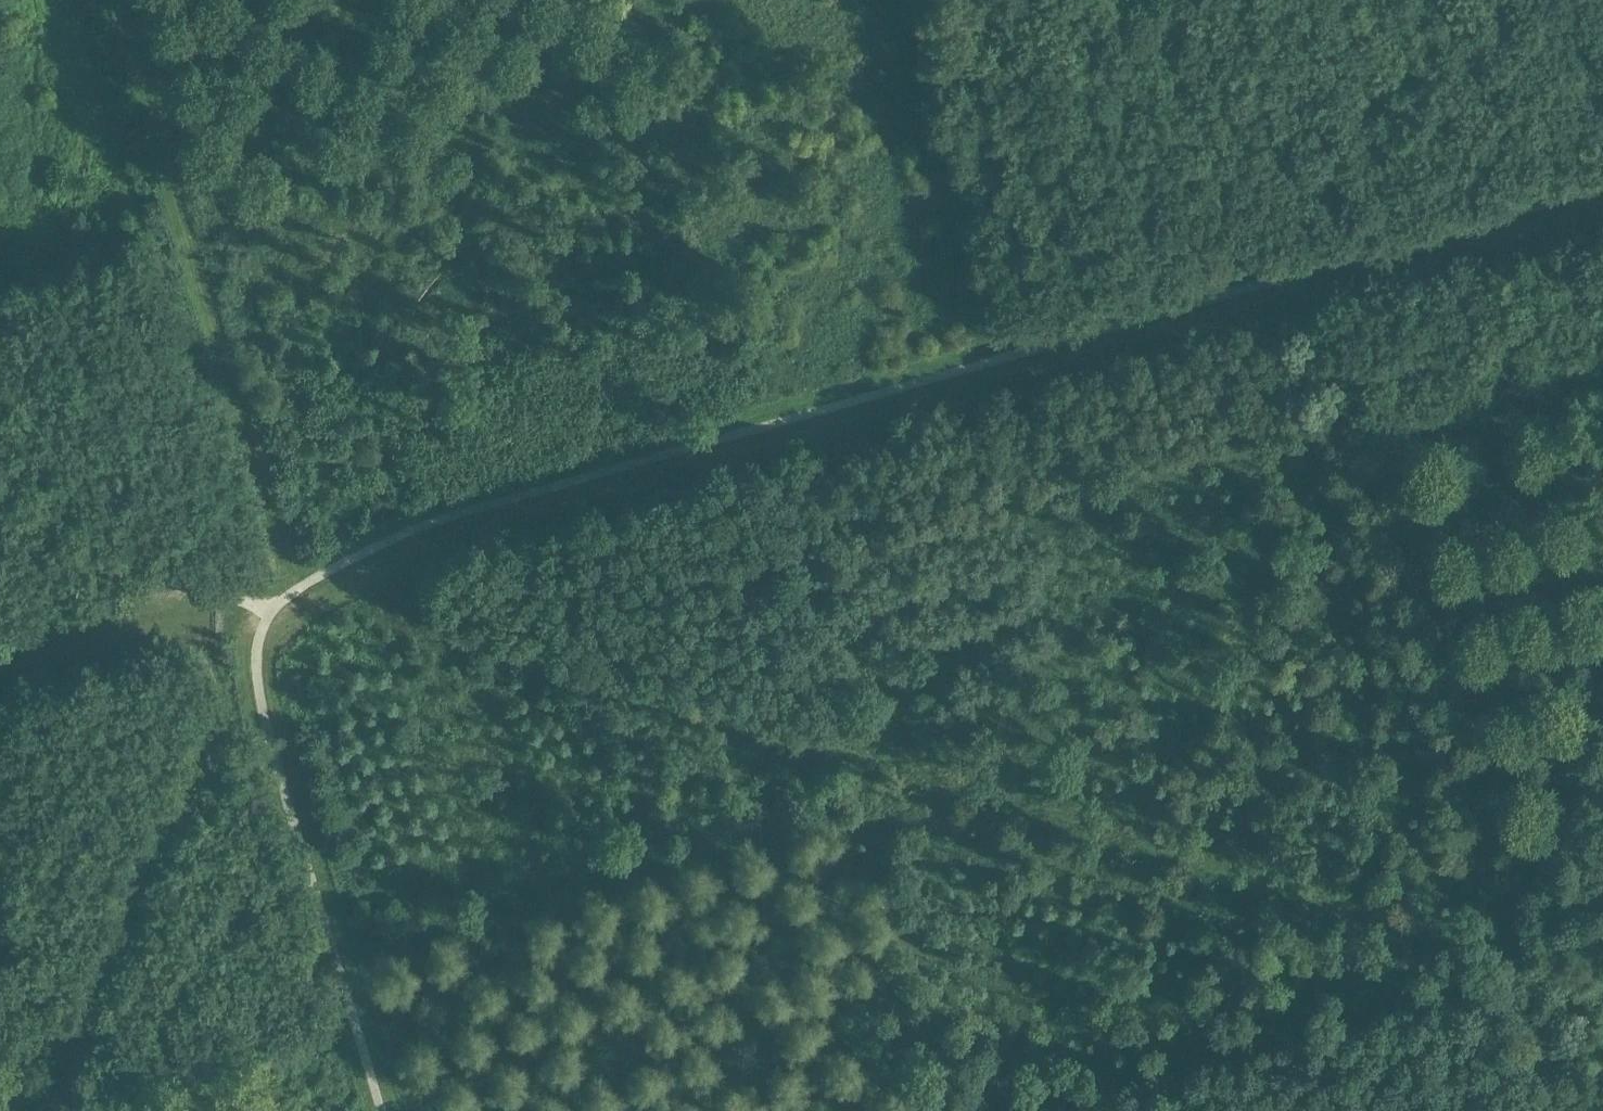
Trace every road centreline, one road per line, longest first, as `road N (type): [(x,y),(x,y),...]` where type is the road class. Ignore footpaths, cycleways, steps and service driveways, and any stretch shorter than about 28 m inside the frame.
road 1 (track): [(249,623),(262,628),(310,608),(422,550),(582,499),(1602,205)]
road 2 (track): [(249,623),(269,610),(99,0)]
road 3 (track): [(249,623),(123,634),(0,671)]

